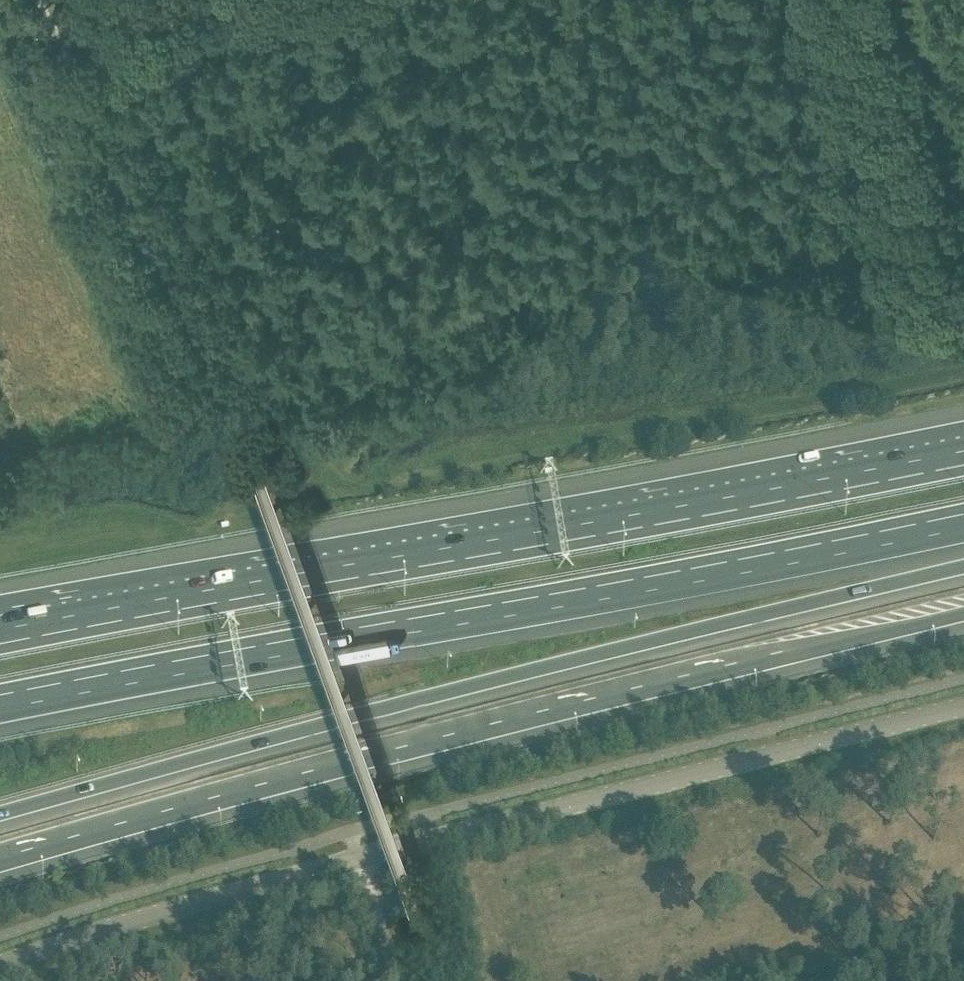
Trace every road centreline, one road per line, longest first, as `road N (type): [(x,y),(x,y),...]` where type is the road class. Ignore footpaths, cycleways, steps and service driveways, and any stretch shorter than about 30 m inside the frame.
road 1 (motorway): [(0,814),(963,567)]
road 2 (motorway): [(0,860),(401,749),(963,614)]
road 3 (motorway): [(0,703),(963,520)]
road 4 (motorway): [(963,456),(0,637)]
road 5 (tertiary): [(358,859),(963,704)]
road 6 (tertiary): [(0,977),(358,859)]

